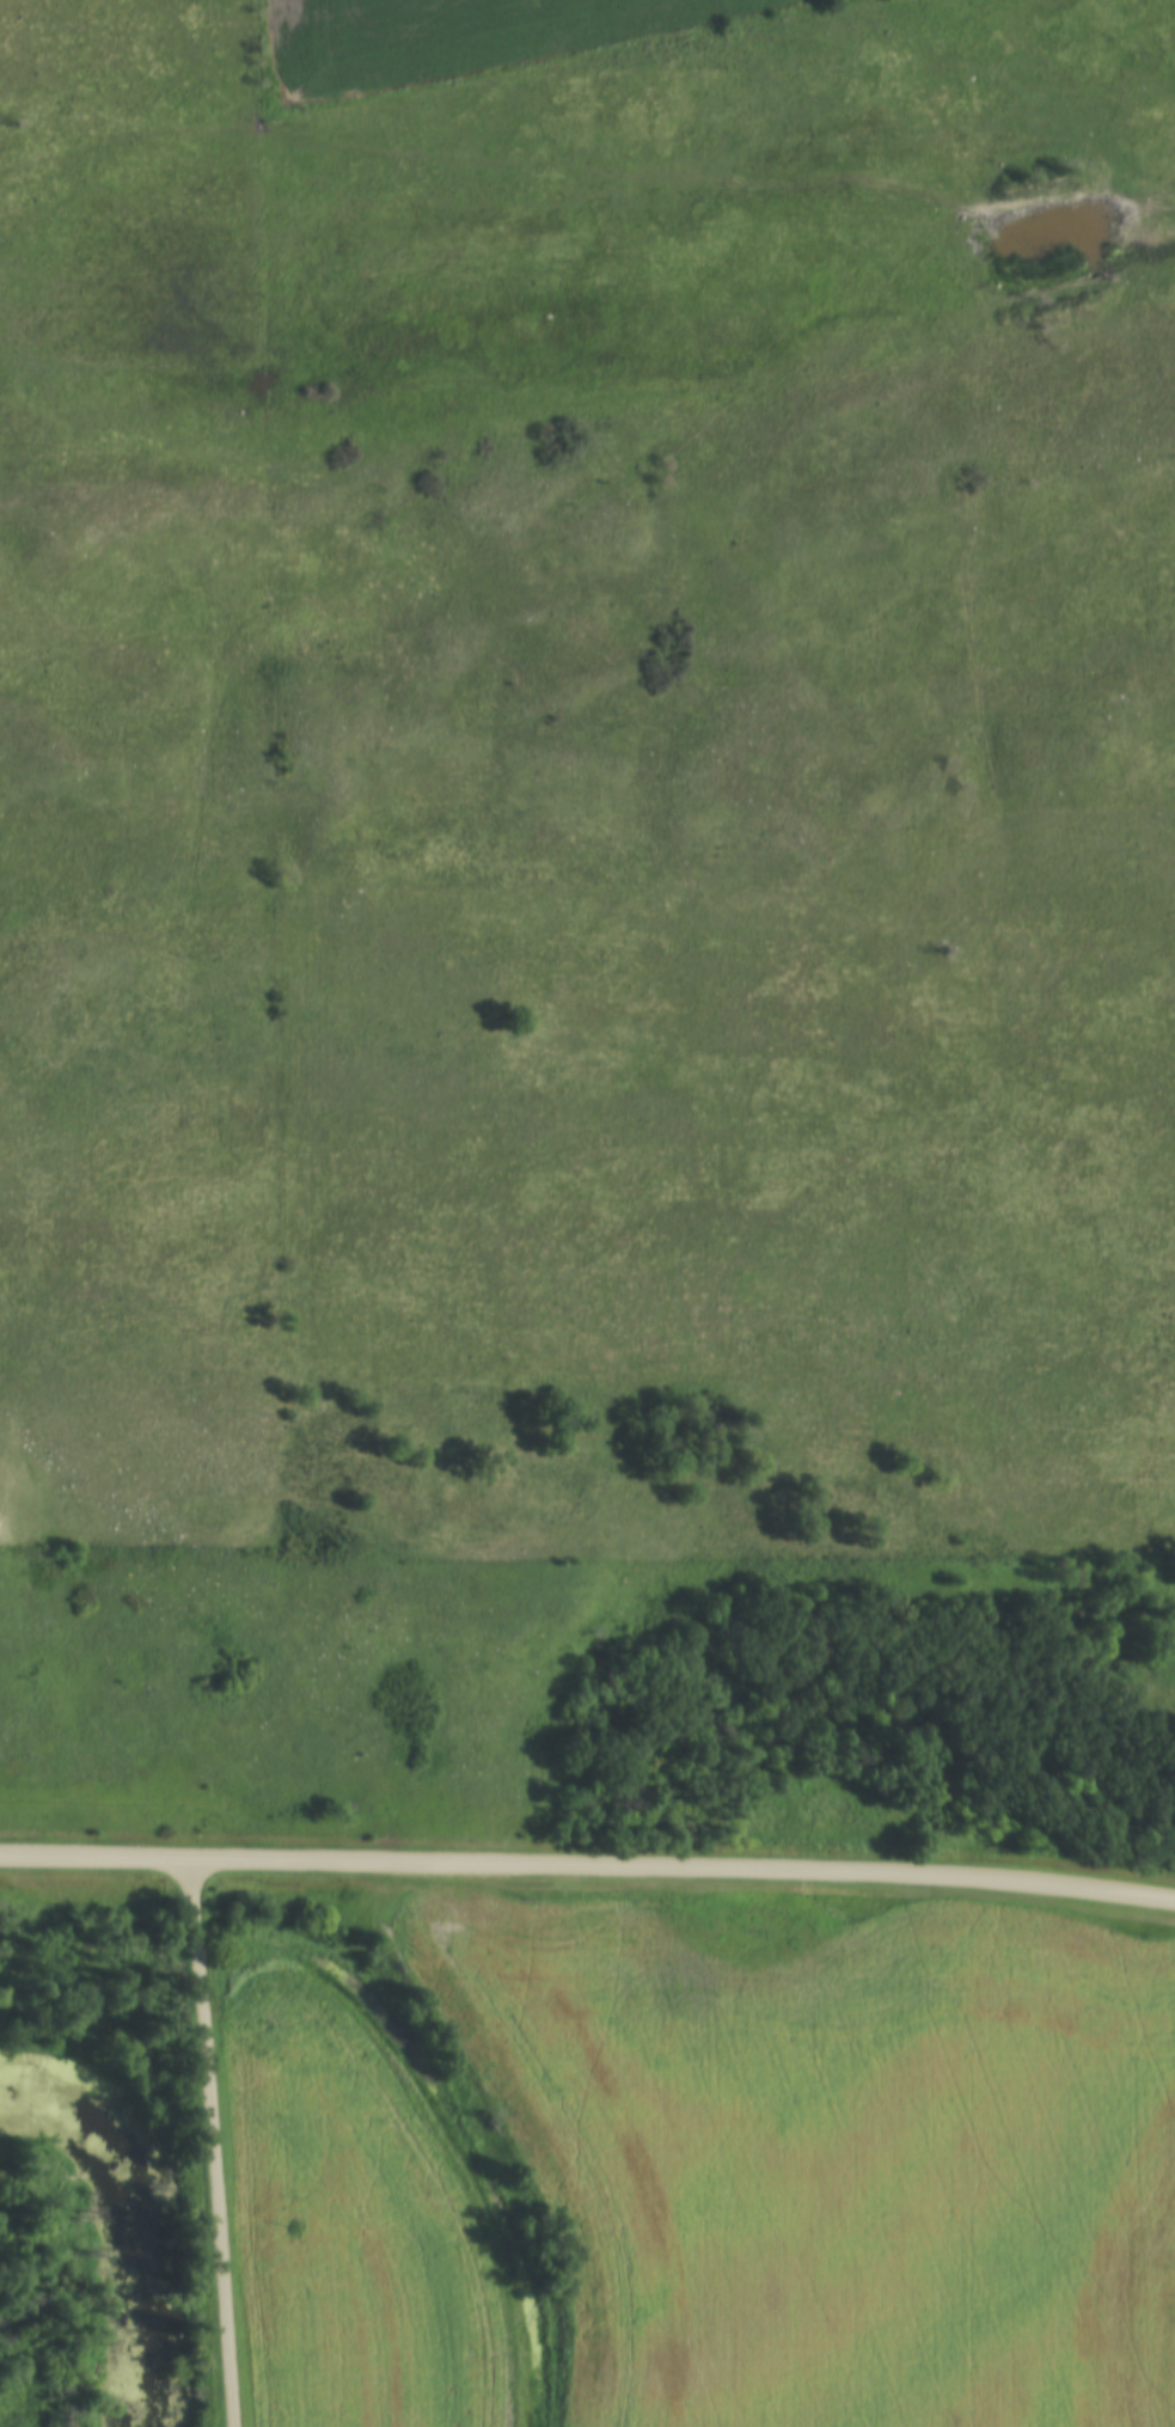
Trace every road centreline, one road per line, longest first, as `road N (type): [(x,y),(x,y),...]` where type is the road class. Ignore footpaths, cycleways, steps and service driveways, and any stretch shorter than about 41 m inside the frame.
road 1 (tertiary): [(0,1851),(1174,1881)]
road 2 (residential): [(230,2426),(188,1853)]

